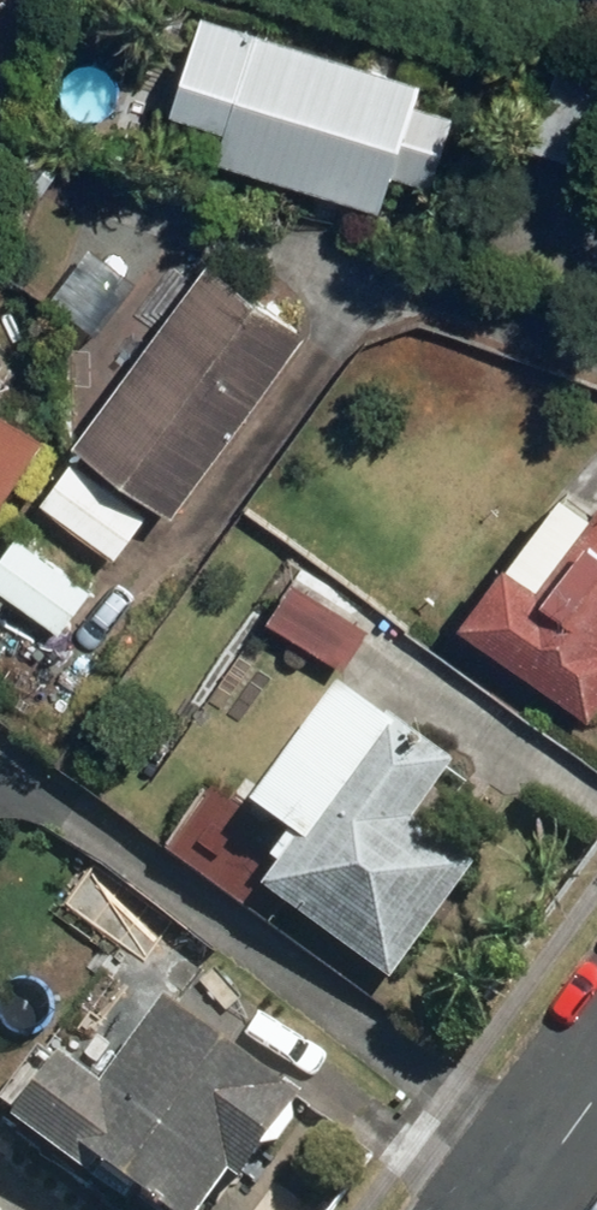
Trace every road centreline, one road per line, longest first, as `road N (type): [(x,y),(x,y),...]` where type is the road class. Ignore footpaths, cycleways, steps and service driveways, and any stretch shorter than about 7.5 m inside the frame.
road 1 (residential): [(596,1090),(511,1209)]

